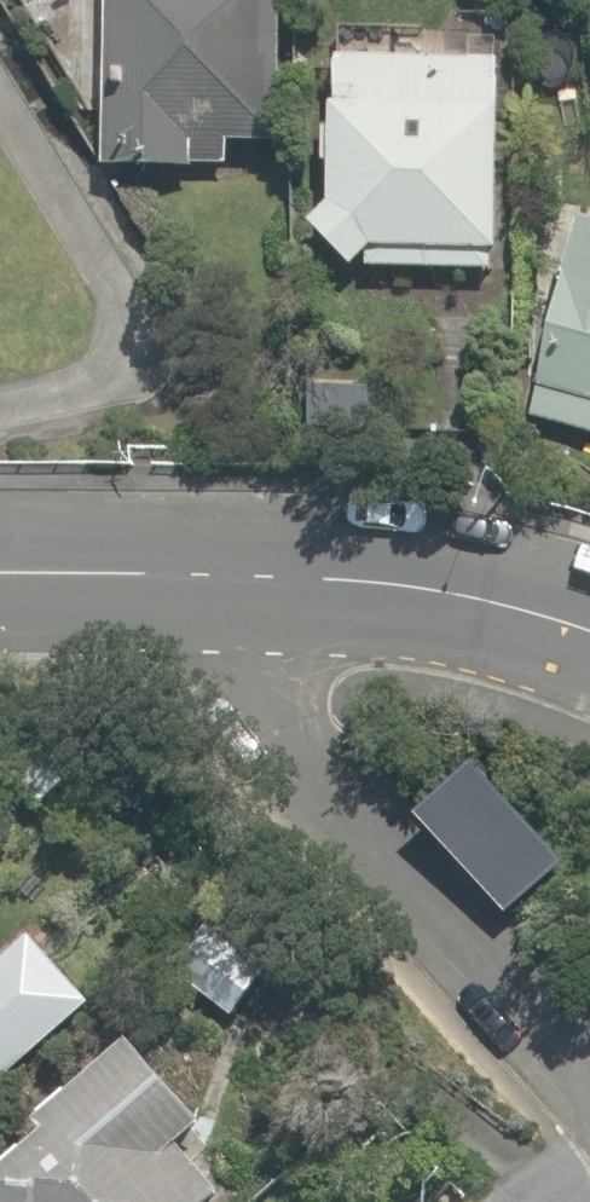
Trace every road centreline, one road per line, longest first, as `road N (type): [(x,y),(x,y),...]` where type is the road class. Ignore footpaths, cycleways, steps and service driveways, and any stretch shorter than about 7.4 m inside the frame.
road 1 (residential): [(188,563),(281,741),(589,1094)]
road 2 (residential): [(0,408),(68,395),(114,361),(130,300),(85,204),(0,84)]
road 3 (tertiary): [(188,563),(444,581),(589,621)]
road 4 (tertiary): [(0,561),(188,563)]

